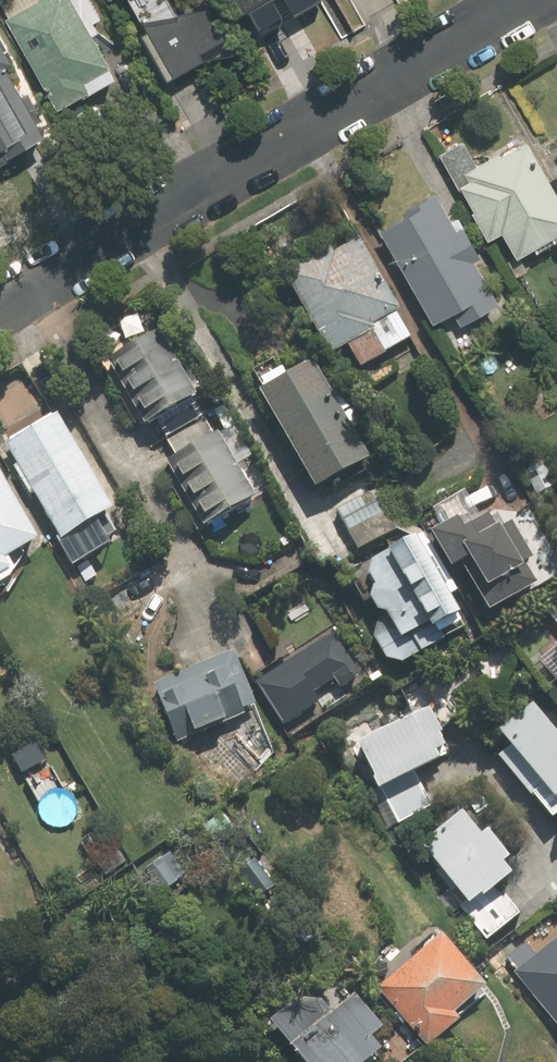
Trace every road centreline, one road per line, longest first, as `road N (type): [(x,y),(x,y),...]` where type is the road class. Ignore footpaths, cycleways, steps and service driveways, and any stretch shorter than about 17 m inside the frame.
road 1 (residential): [(507,0),(0,291)]

